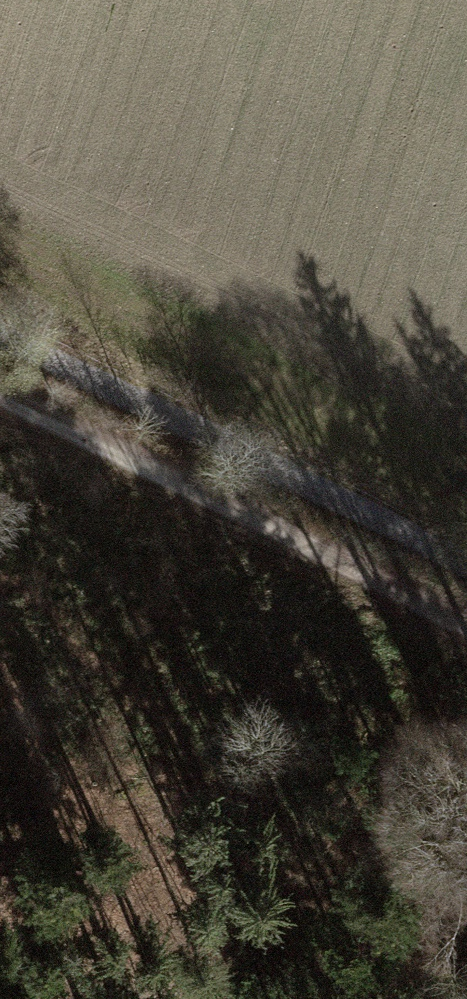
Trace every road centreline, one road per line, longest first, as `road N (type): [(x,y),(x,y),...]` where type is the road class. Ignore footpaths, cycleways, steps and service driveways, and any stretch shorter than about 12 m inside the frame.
road 1 (track): [(466,622),(0,385)]

